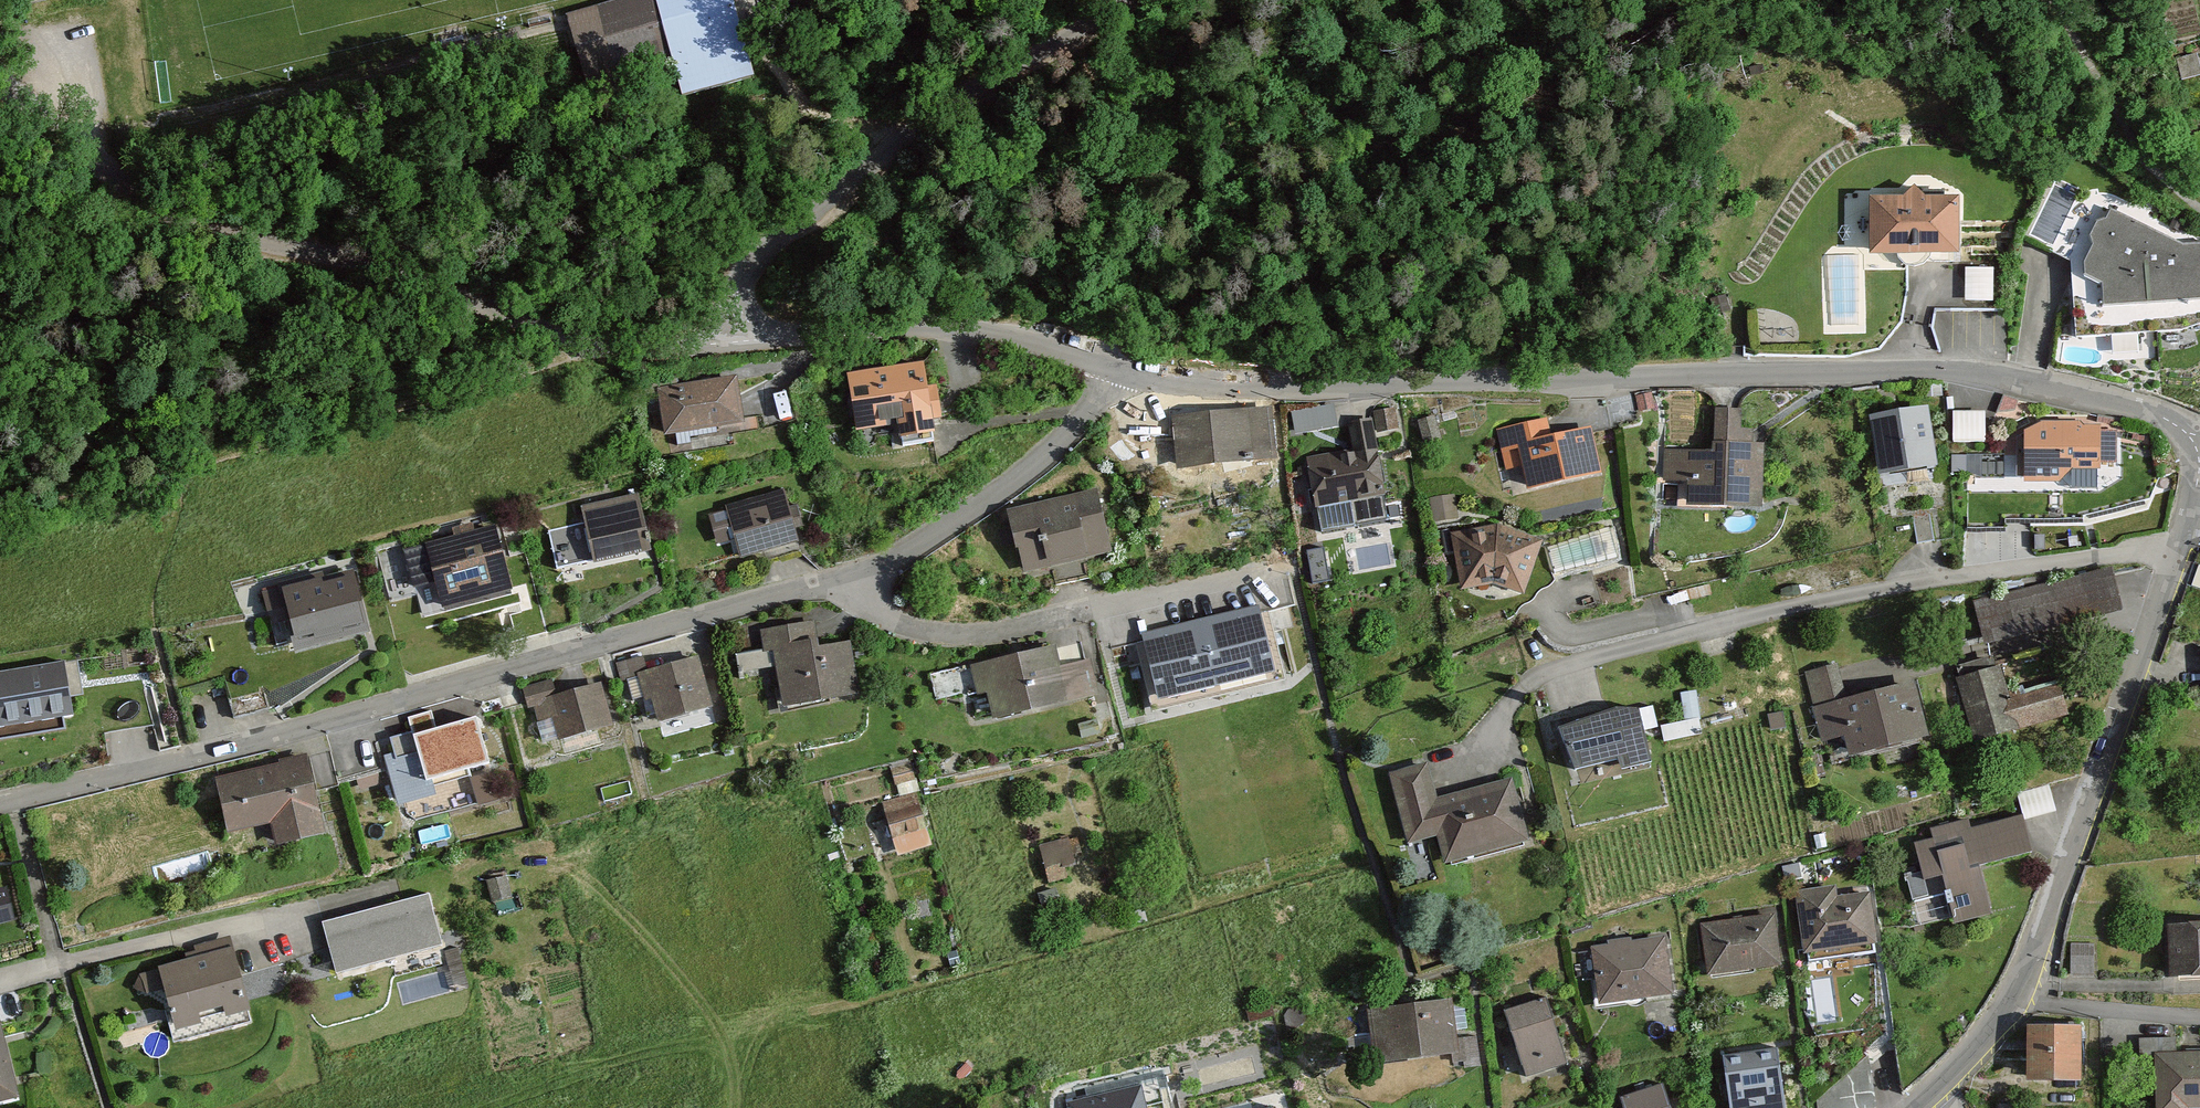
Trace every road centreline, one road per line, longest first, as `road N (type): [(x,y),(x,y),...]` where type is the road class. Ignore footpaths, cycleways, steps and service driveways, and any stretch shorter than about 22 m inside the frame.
road 1 (residential): [(1138,371),(1331,391),(1536,391),(1905,369),(2008,375),(2158,414),(2196,446)]
road 2 (residential): [(864,573),(311,727),(0,803)]
road 3 (residential): [(0,64),(32,64),(105,169),(210,229),(349,258),(628,352),(750,354)]
road 4 (residential): [(2196,446),(2190,521),(2032,958),(1992,1032),(1918,1107)]
road 5 (track): [(0,496),(67,498),(628,352)]
road 6 (unclassified): [(750,354),(745,284),(762,254),(815,203),(1106,0)]
road 7 (residential): [(864,573),(880,603),(910,622),(959,629),(1085,611),(1293,560)]
road 8 (residential): [(750,354),(1060,346),(1138,371)]
road 9 (residential): [(1138,371),(1046,456),(934,539),(864,573)]
road 10 (track): [(477,1107),(723,1032),(734,1107)]
road 11 (residential): [(285,913),(0,979)]

